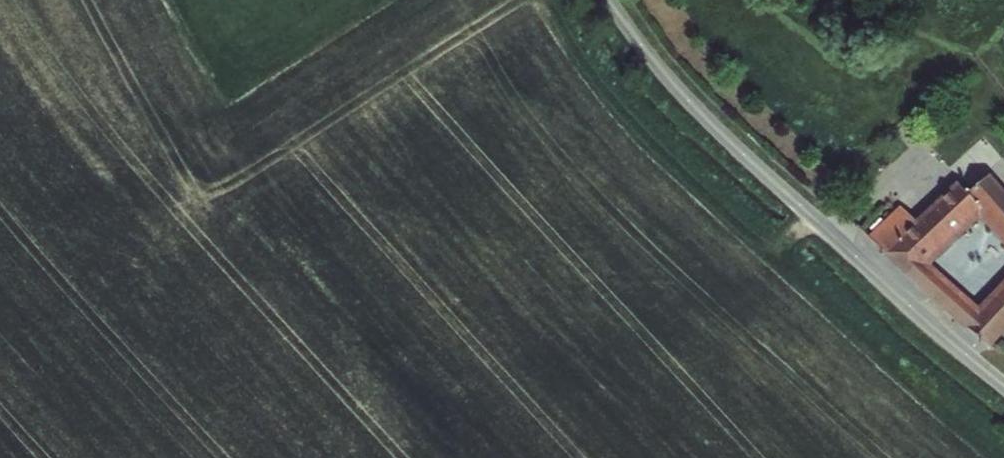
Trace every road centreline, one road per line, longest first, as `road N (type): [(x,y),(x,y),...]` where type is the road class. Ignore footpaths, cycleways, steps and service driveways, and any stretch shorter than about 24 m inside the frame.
road 1 (unclassified): [(609,0),(714,128),(1003,386)]

